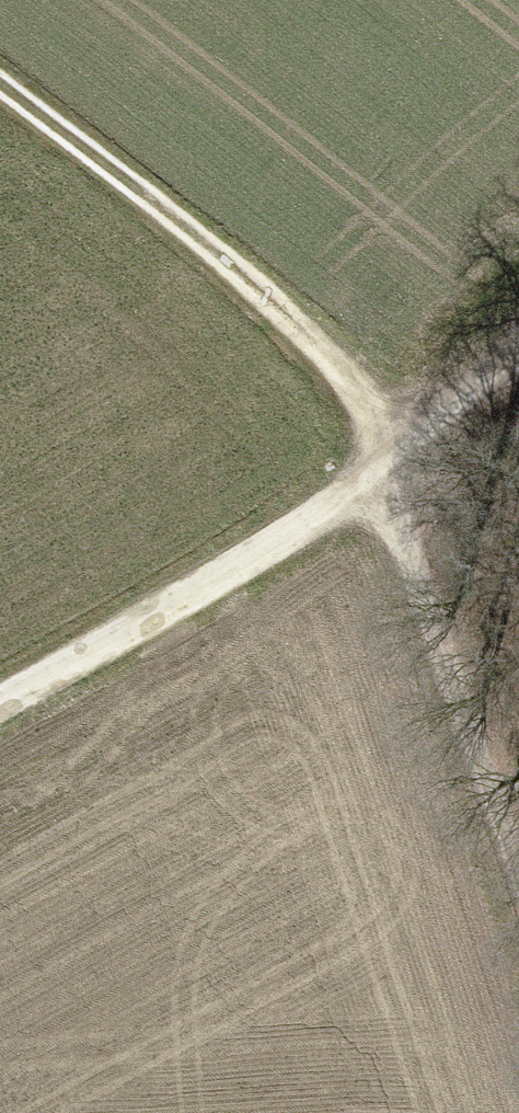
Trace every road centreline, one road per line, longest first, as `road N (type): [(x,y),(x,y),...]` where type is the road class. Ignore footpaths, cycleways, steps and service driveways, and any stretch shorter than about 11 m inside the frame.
road 1 (track): [(0,76),(137,182),(352,386),(394,472),(518,864)]
road 2 (track): [(518,357),(394,472),(0,699)]

